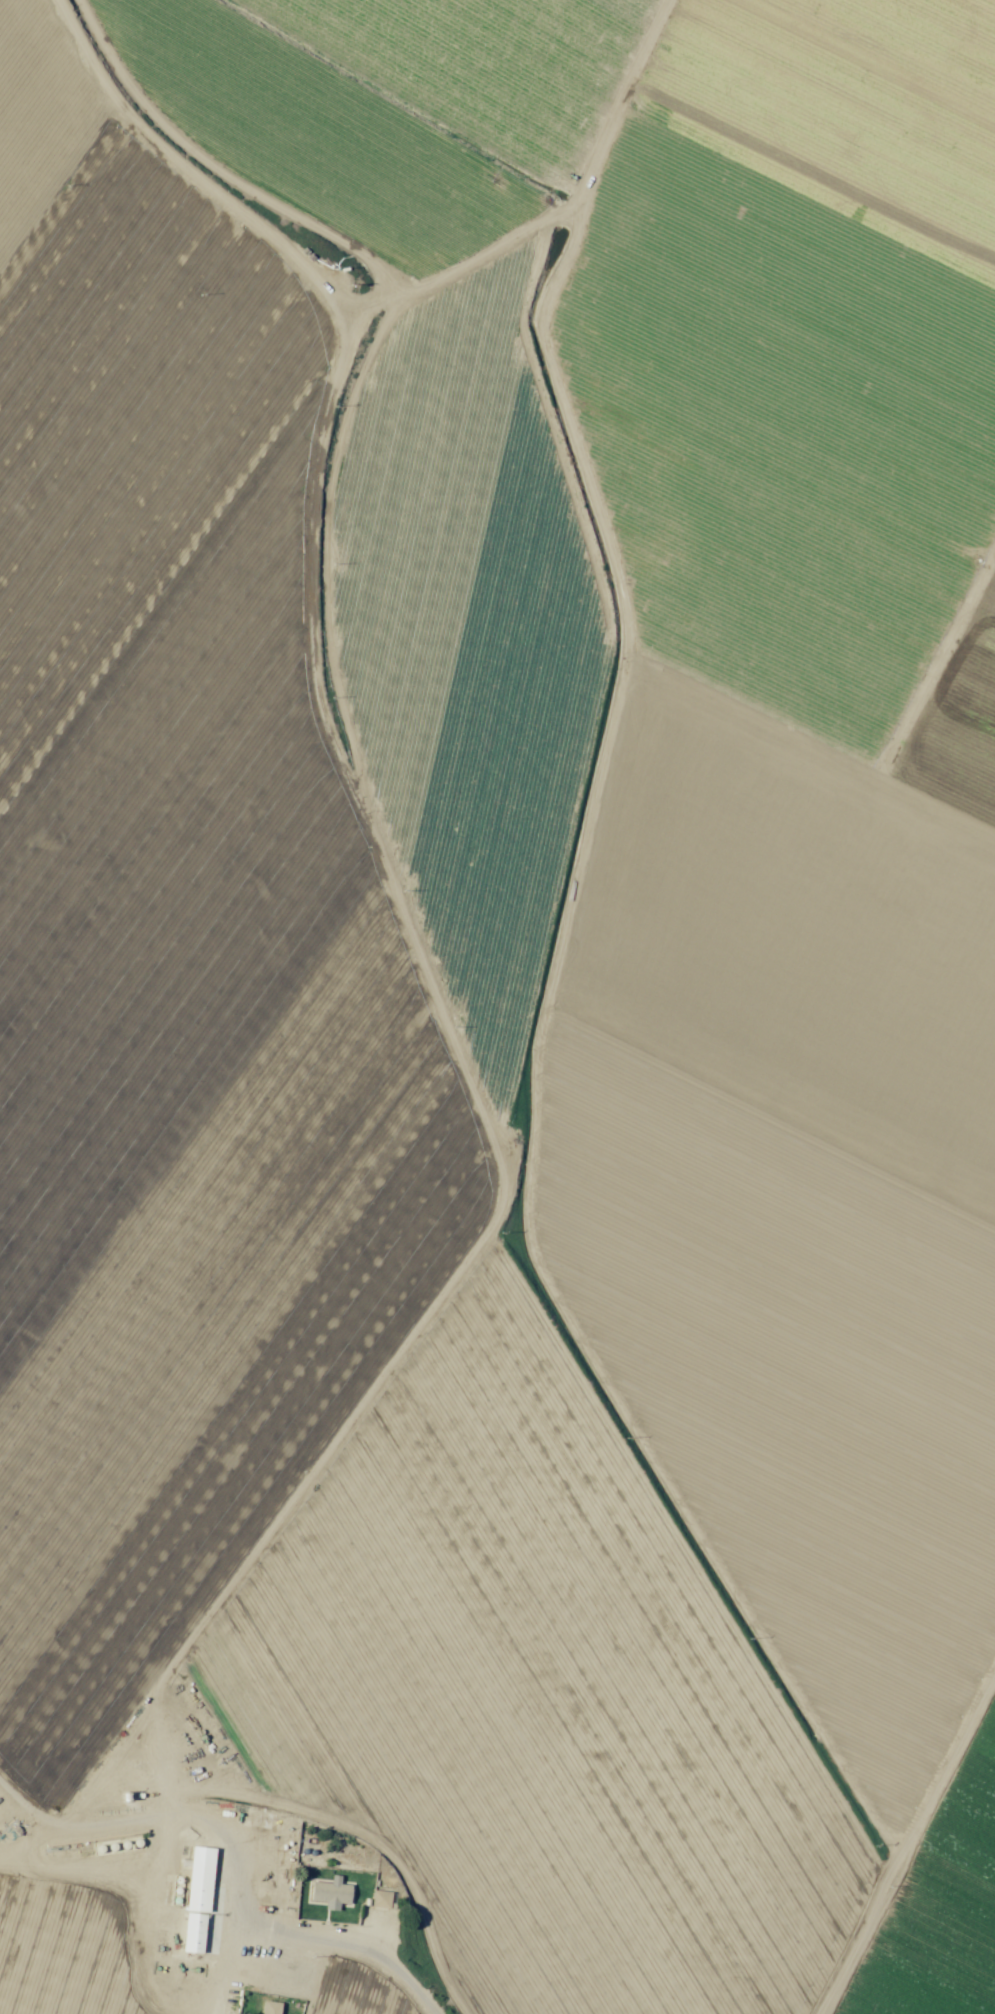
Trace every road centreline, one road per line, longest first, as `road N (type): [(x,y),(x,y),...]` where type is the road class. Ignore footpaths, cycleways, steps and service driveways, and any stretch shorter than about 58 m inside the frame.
road 1 (residential): [(464,2013),(435,1970),(416,1829),(65,1820),(0,1750)]

